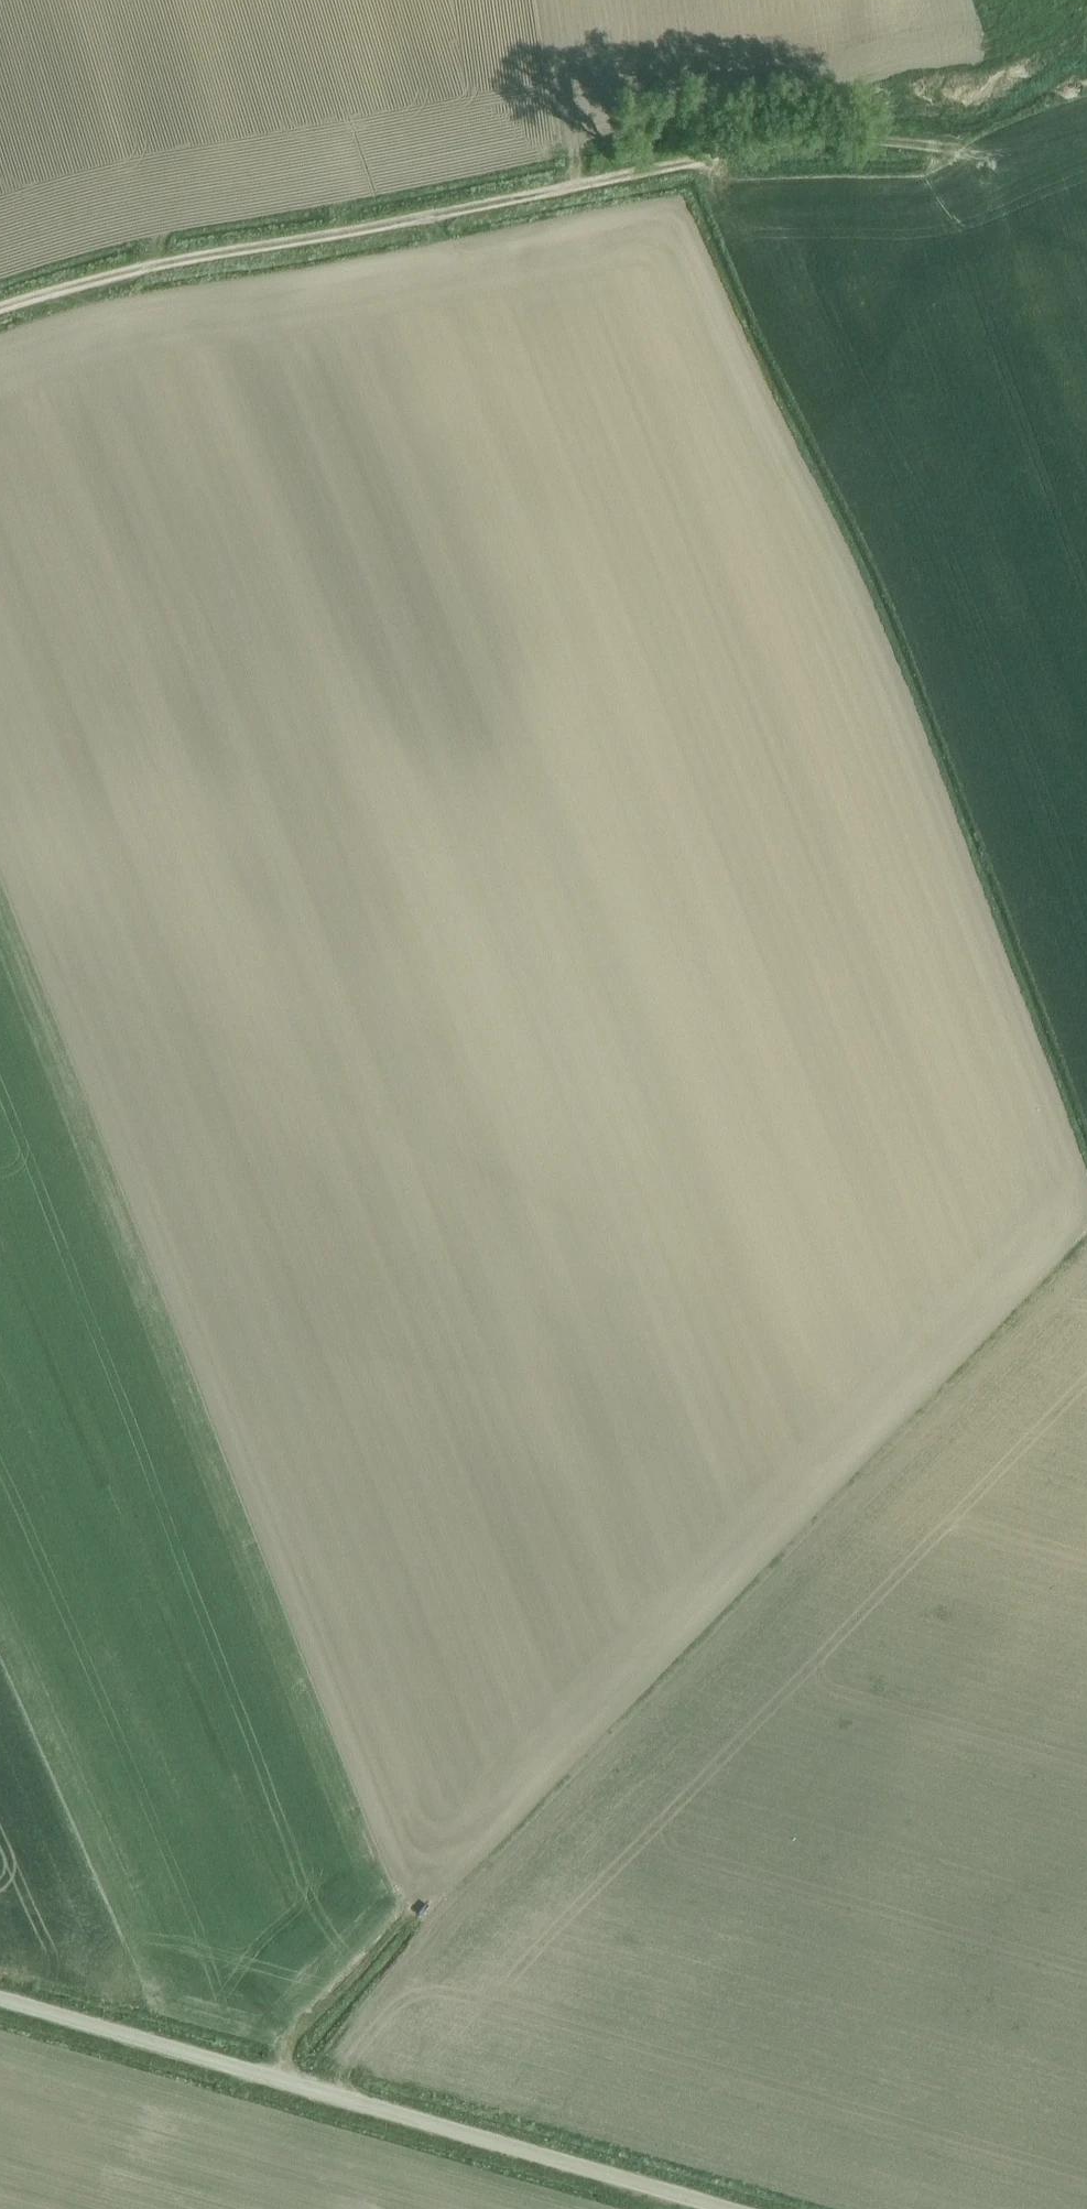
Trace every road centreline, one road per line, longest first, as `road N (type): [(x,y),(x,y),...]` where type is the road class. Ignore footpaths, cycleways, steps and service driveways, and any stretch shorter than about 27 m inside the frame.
road 1 (track): [(958,148),(782,141),(116,275),(0,309)]
road 2 (unclassified): [(731,2208),(0,1998)]

